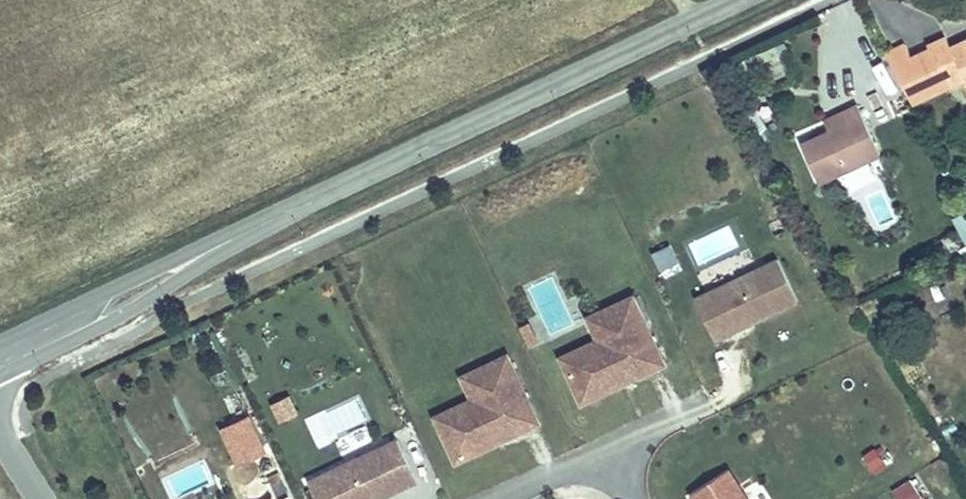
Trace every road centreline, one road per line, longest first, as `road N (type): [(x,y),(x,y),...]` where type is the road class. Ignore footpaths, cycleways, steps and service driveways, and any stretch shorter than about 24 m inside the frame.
road 1 (tertiary): [(0,357),(742,0)]

